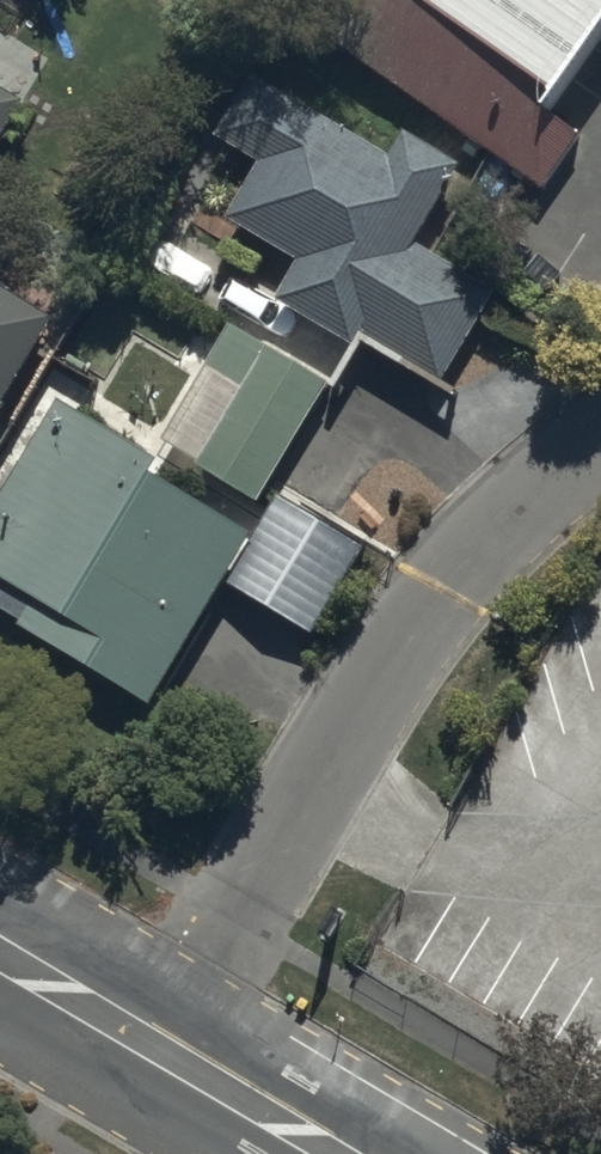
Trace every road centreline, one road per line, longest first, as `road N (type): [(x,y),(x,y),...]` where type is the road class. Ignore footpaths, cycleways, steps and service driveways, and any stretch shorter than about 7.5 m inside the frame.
road 1 (unclassified): [(216,1083),(445,663),(600,504)]
road 2 (secondary): [(216,1083),(0,954)]
road 3 (secondary): [(334,1153),(216,1083)]

